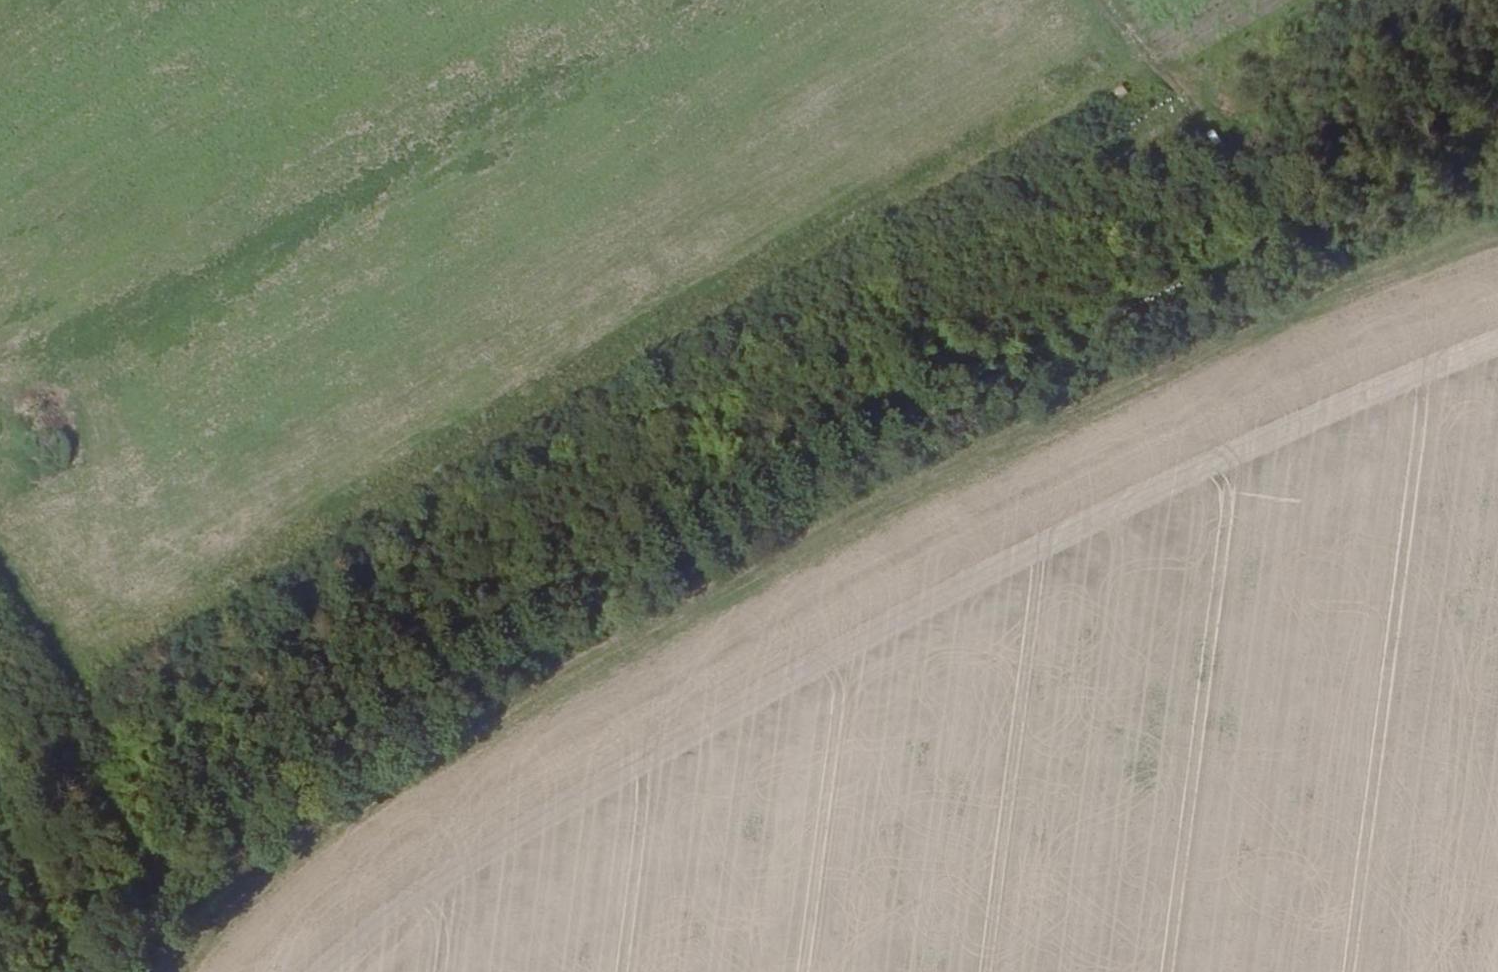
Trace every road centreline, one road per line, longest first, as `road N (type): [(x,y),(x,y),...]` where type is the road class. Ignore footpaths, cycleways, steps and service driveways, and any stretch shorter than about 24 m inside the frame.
road 1 (track): [(0,785),(79,971)]

